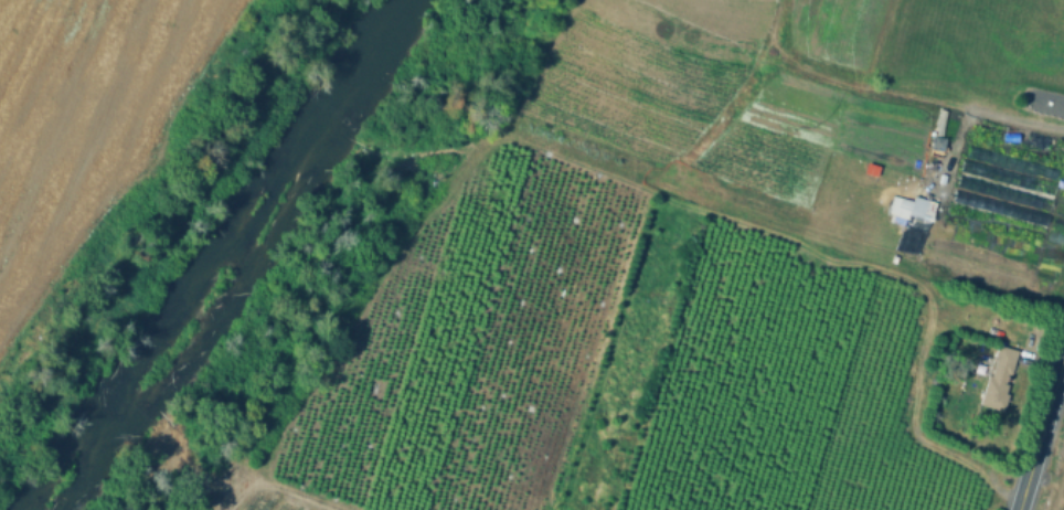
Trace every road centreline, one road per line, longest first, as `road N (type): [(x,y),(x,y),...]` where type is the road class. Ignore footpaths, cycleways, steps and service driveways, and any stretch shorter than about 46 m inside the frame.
road 1 (secondary): [(1063,350),(1017,509)]

